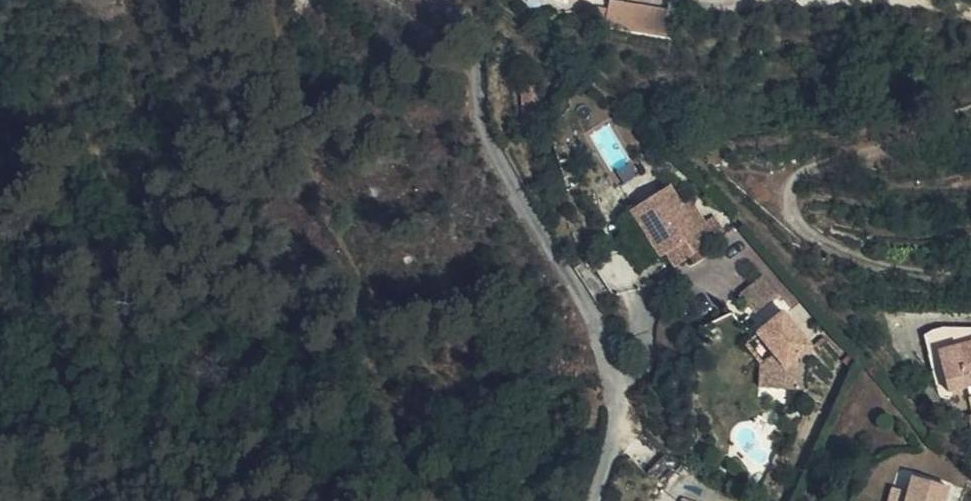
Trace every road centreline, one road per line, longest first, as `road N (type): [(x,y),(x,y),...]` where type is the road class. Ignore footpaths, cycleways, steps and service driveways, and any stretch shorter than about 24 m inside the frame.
road 1 (residential): [(420,0),(455,33),(482,82),(495,145),(599,356),(620,429),(610,500)]
road 2 (residential): [(970,18),(898,11),(825,16),(756,0)]

